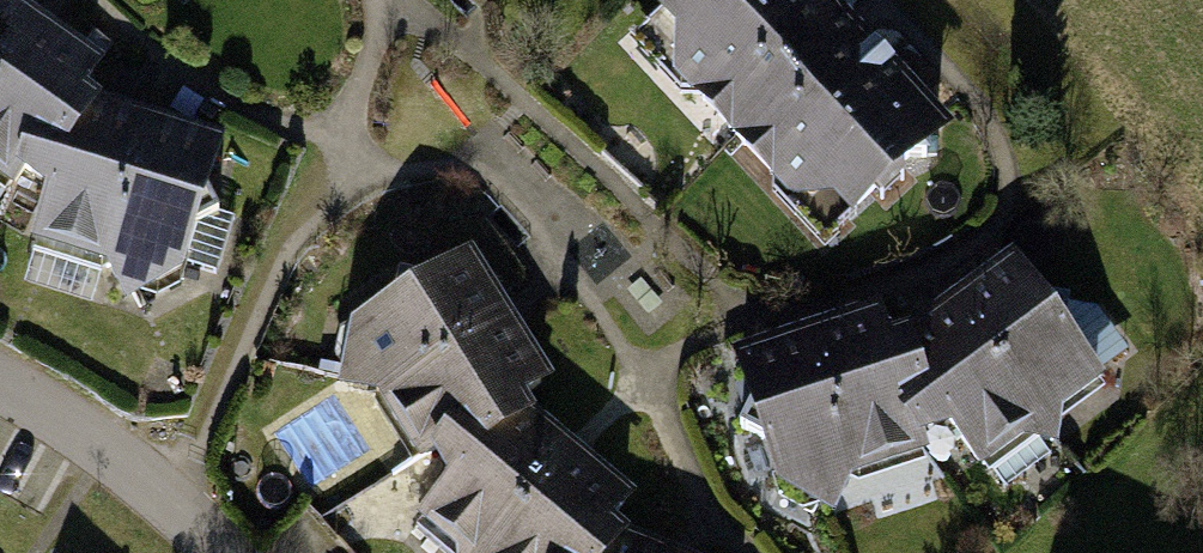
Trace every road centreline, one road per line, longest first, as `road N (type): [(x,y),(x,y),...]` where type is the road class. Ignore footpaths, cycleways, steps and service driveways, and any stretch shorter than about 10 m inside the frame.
road 1 (residential): [(242,552),(190,502),(0,384)]

